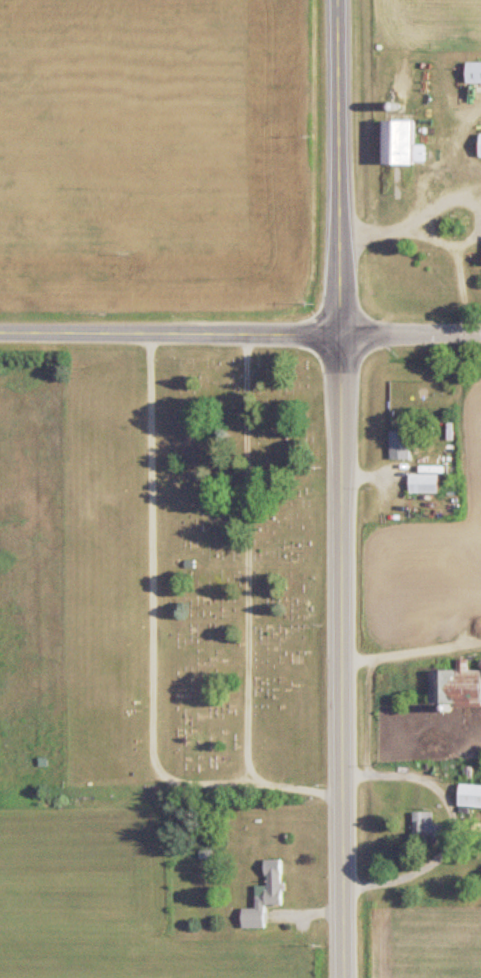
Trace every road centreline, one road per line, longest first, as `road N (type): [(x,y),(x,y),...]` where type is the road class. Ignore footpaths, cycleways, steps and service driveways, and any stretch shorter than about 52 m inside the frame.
road 1 (tertiary): [(344,977),(337,0)]
road 2 (tertiary): [(339,335),(0,333)]
road 3 (residential): [(480,334),(339,335)]

